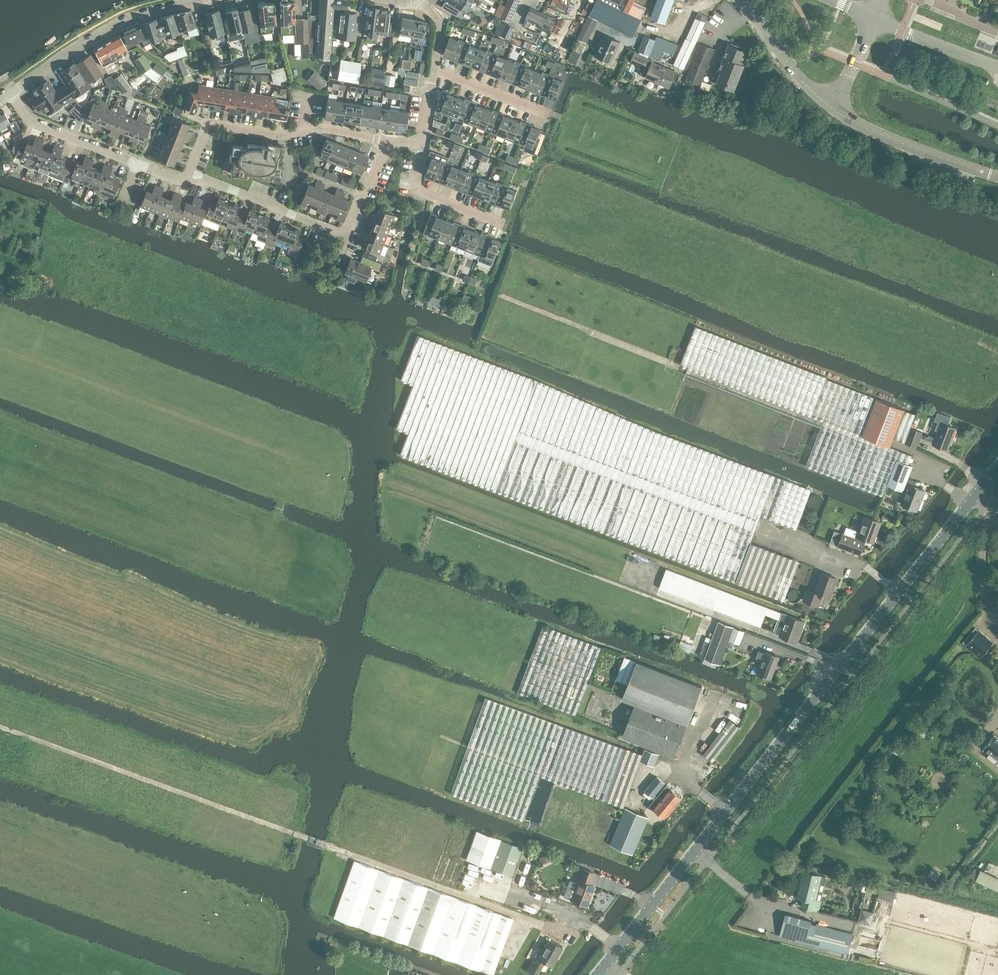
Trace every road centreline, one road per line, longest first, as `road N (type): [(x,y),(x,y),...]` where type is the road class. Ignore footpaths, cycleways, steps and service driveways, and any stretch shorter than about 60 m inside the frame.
road 1 (tertiary): [(597,974),(997,470)]
road 2 (residential): [(187,181),(209,124),(285,136),(324,127),(387,141)]
road 3 (unclassified): [(11,94),(120,24),(197,0)]
road 4 (residential): [(187,181),(29,121),(11,94)]
road 5 (tertiary): [(840,98),(862,126),(997,177)]
road 6 (residential): [(347,237),(209,182),(187,181)]
road 7 (residential): [(505,225),(415,190),(422,142)]
road 8 (unclassified): [(873,19),(997,67)]
road 9 (residential): [(553,113),(434,69)]

